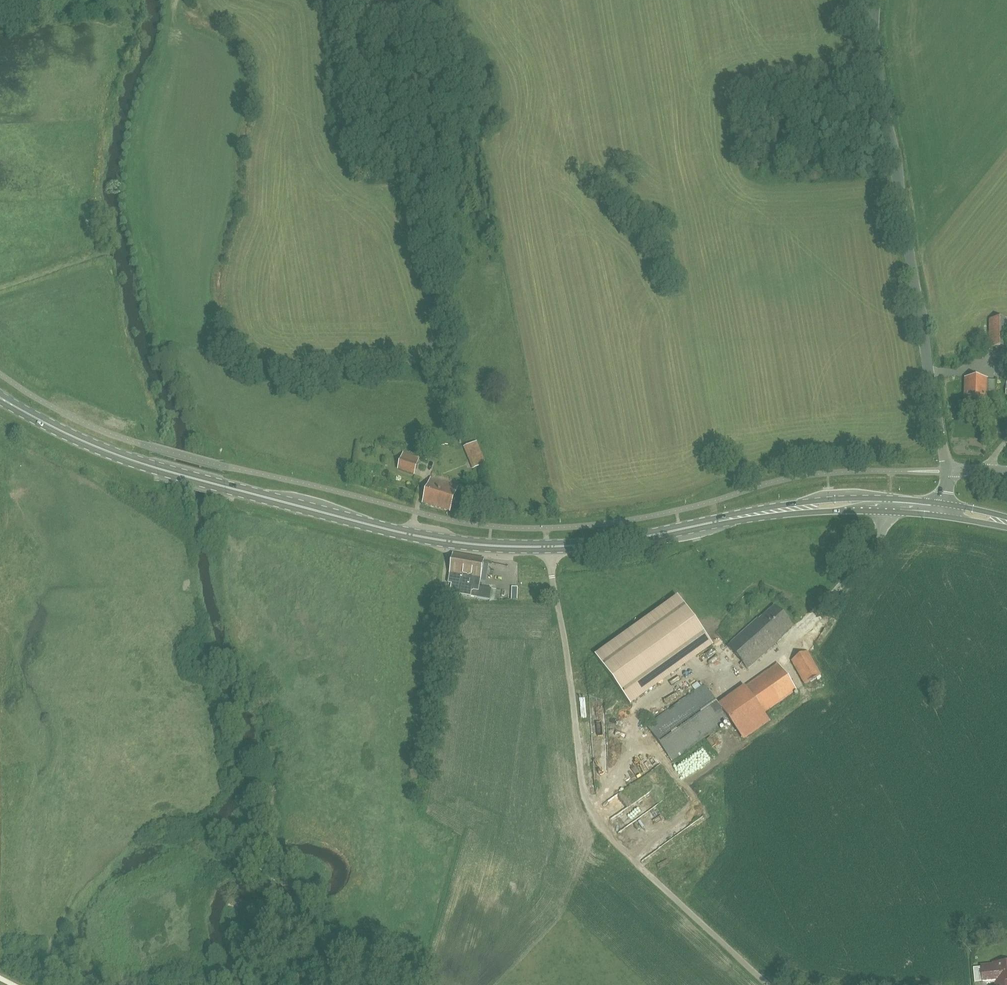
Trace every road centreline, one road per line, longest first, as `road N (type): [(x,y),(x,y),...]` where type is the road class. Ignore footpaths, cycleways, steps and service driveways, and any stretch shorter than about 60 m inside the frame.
road 1 (secondary): [(549,547),(412,536),(225,487),(102,450),(0,398)]
road 2 (unclassified): [(769,984),(614,842),(588,808),(549,547)]
road 3 (unclassified): [(949,471),(874,42),(875,0)]
road 4 (secondary): [(549,547),(627,542),(810,507),(941,509)]
road 5 (track): [(637,709),(631,716),(643,785),(598,823)]

